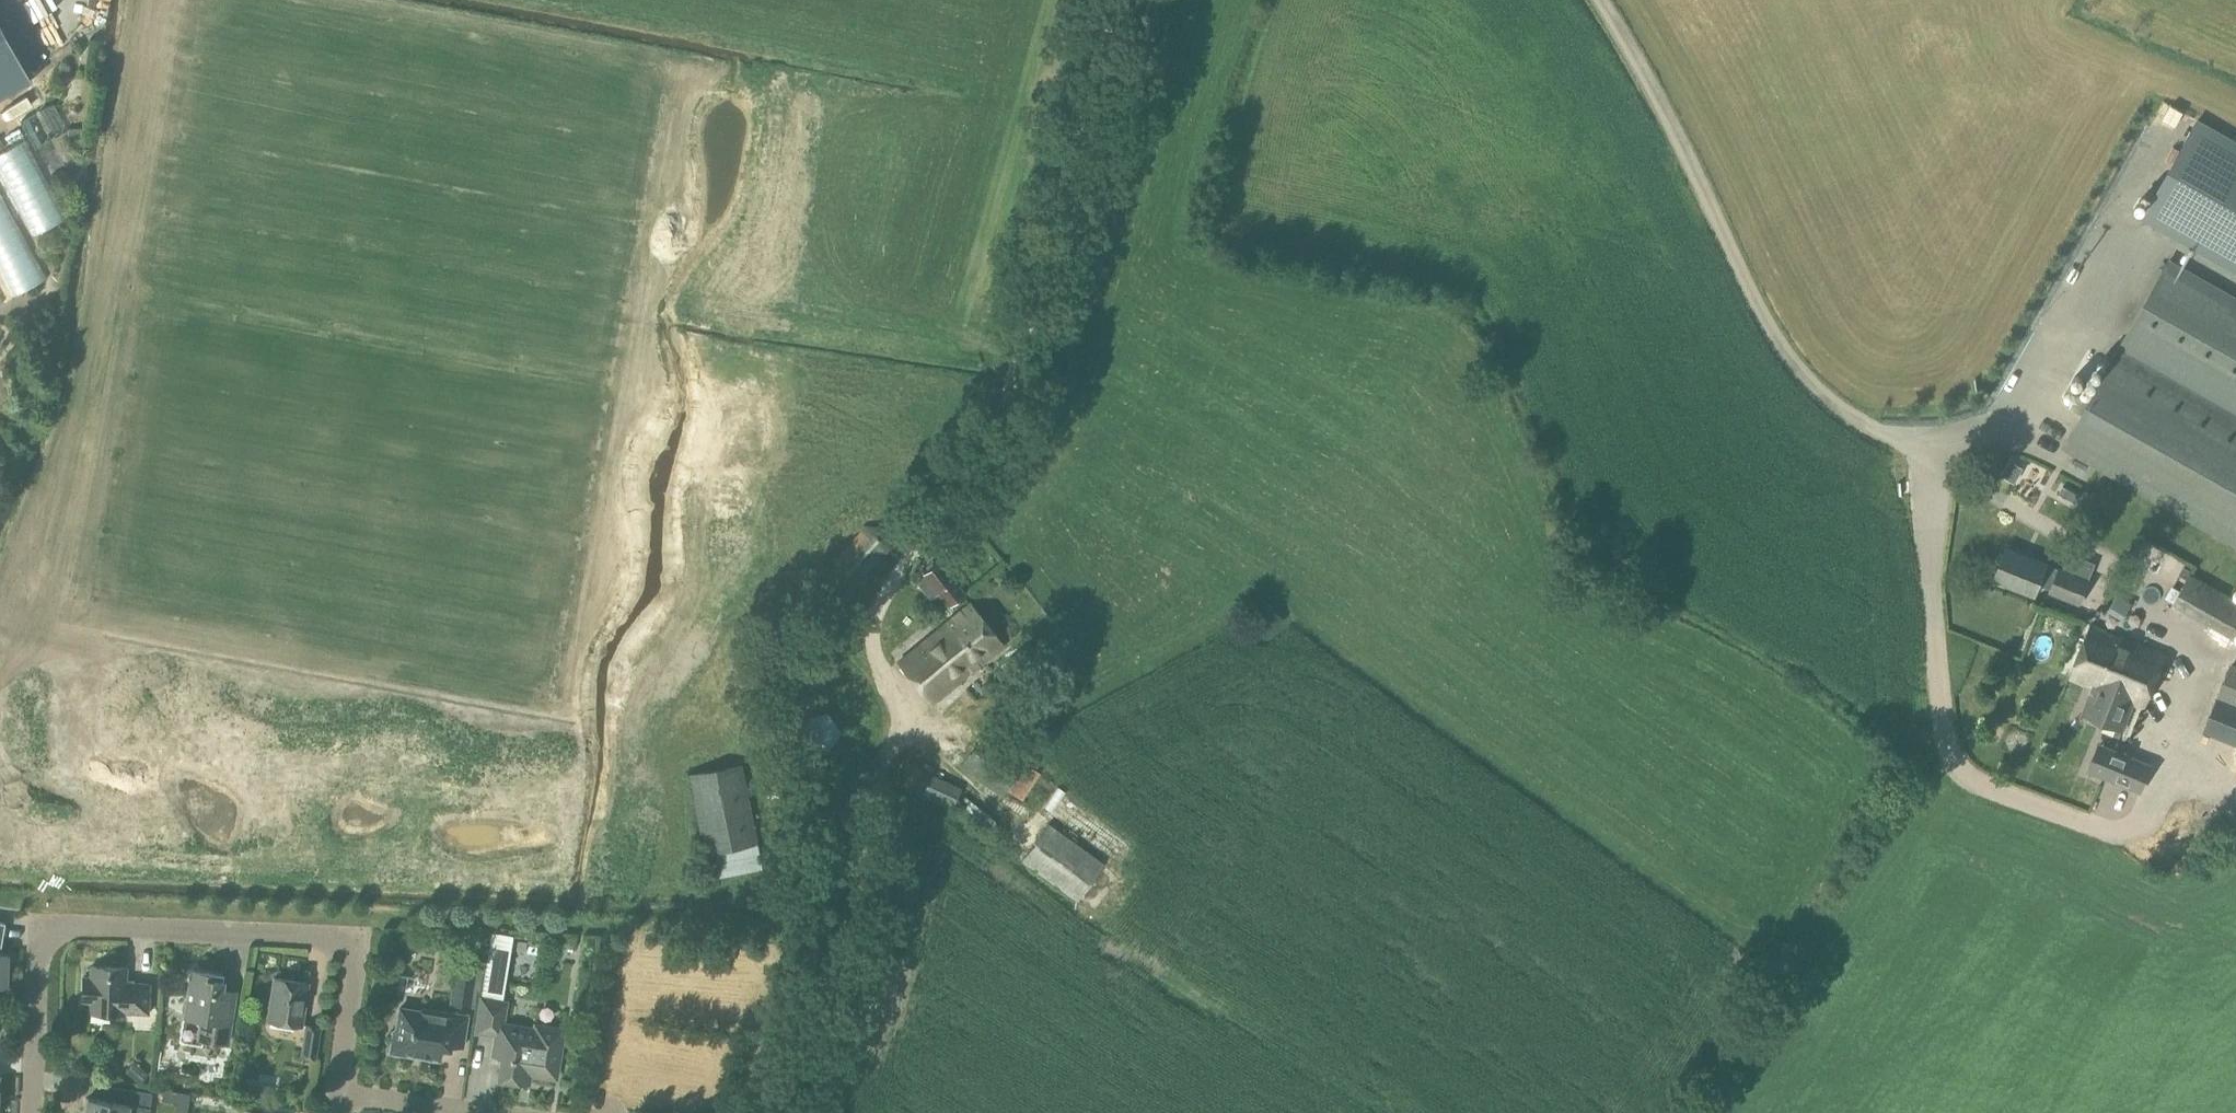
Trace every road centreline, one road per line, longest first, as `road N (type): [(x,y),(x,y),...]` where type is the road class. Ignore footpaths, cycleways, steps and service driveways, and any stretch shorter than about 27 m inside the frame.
road 1 (track): [(1120,0),(1001,414),(879,613),(874,642),(895,720),(889,751),(782,1109)]
road 2 (residential): [(33,1112),(47,942),(70,928),(337,943),(354,970),(340,1097)]
road 3 (residential): [(1603,0),(1785,355),(1806,384),(1907,448)]

